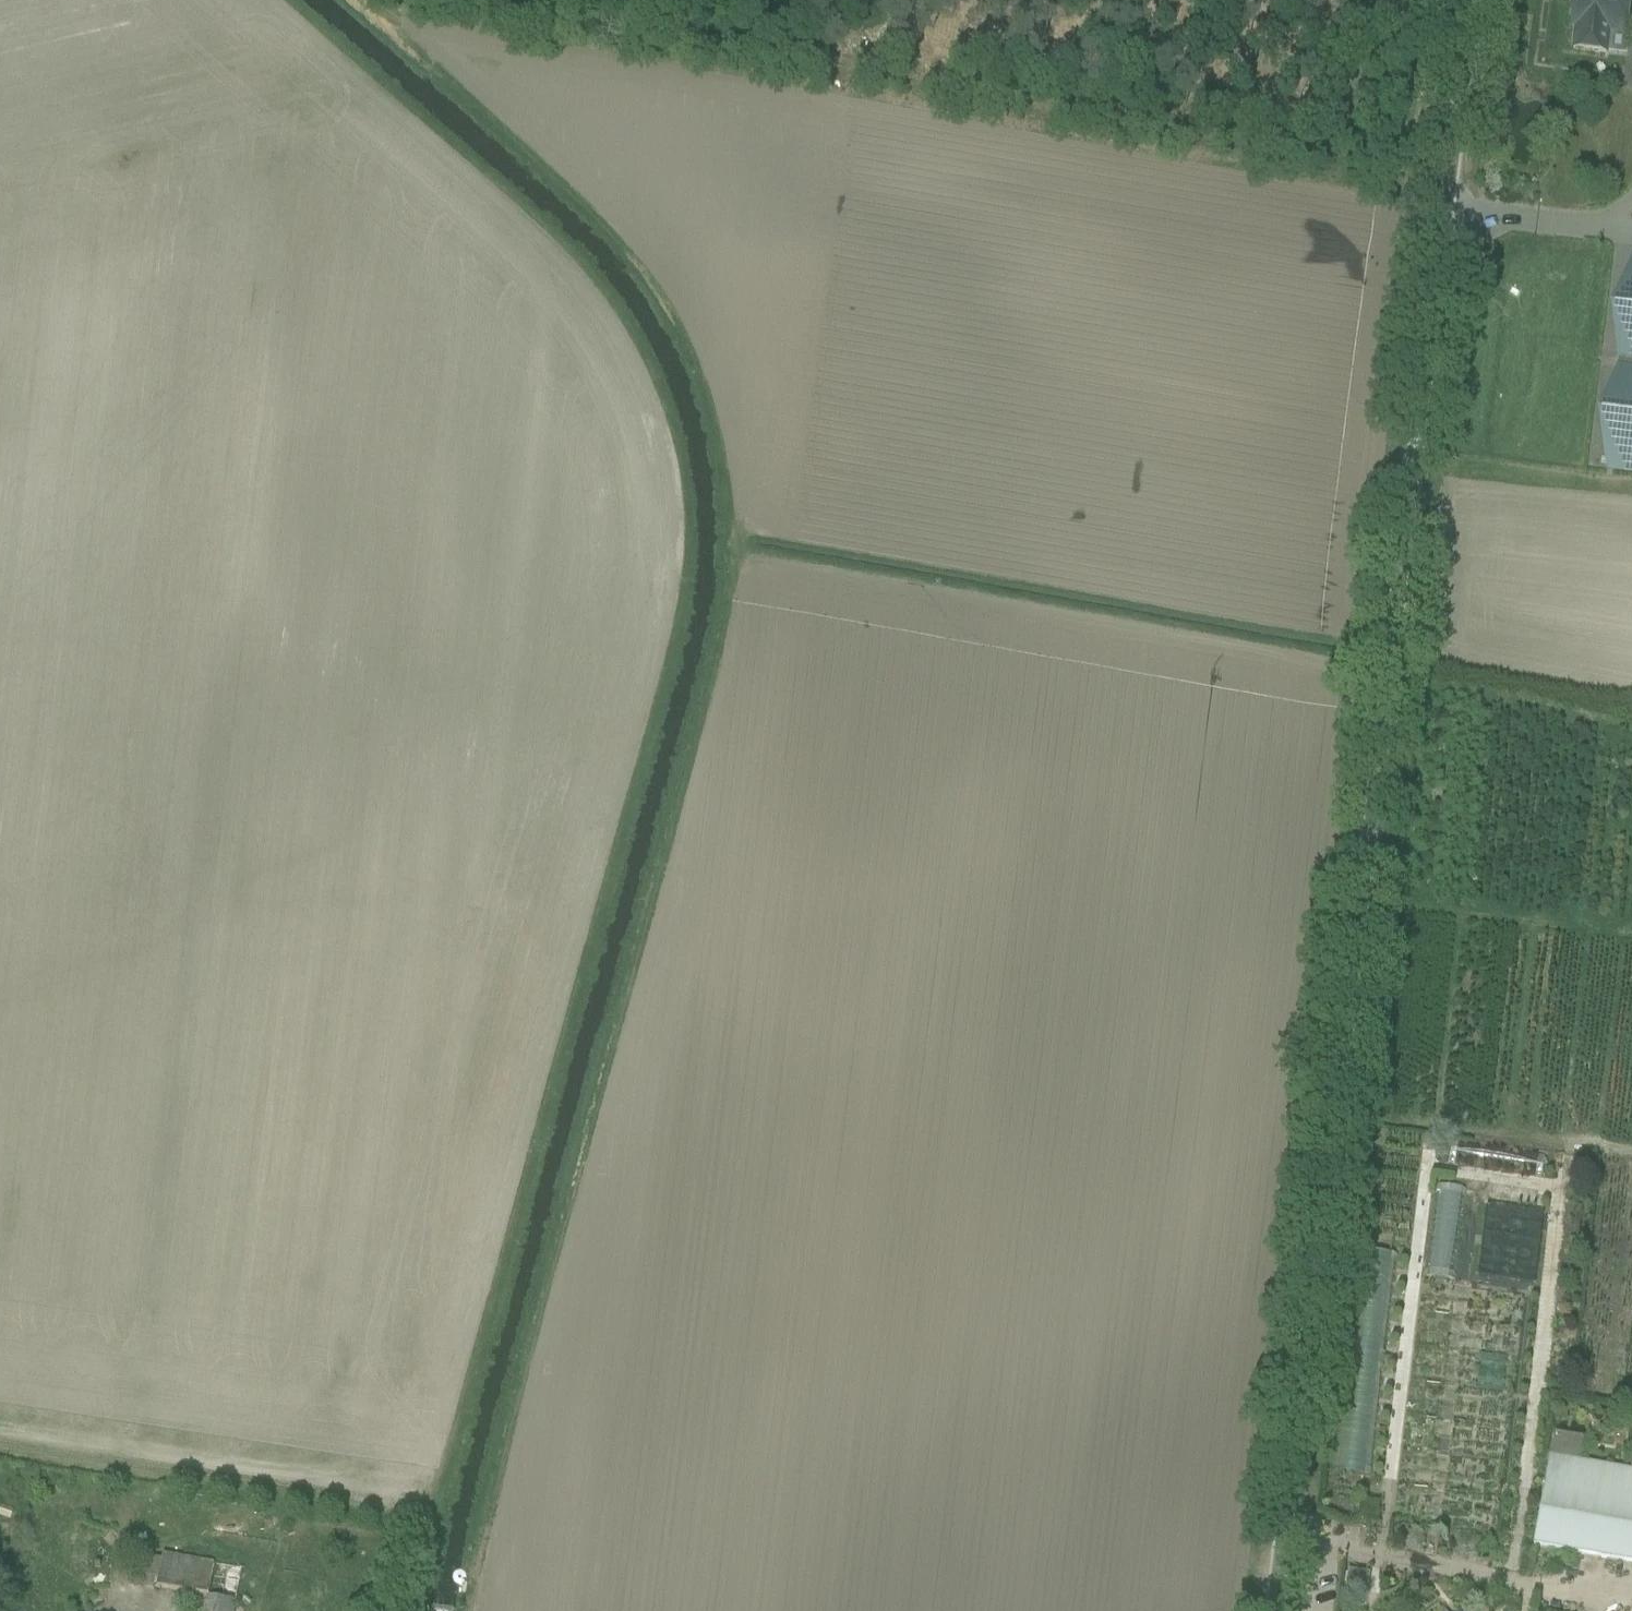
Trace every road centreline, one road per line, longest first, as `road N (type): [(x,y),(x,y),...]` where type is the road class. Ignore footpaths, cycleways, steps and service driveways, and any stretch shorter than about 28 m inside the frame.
road 1 (unclassified): [(1272,1610),(1475,0)]

